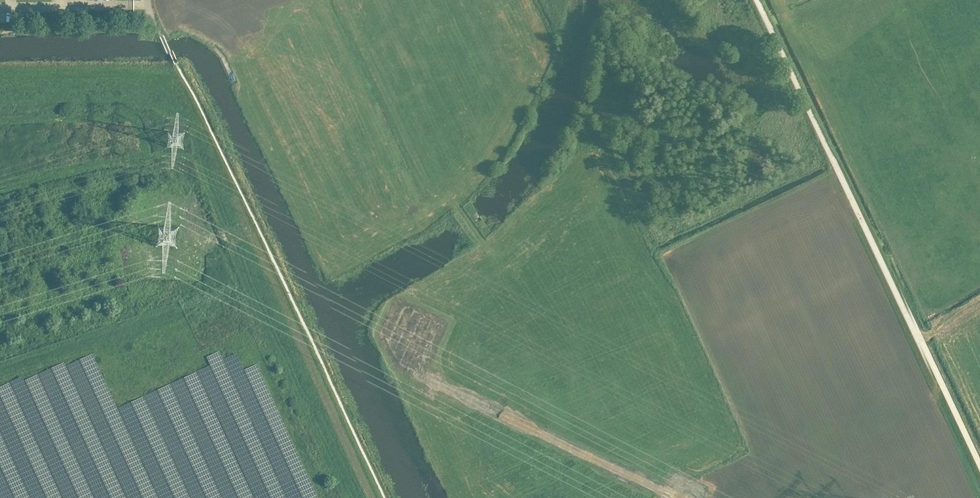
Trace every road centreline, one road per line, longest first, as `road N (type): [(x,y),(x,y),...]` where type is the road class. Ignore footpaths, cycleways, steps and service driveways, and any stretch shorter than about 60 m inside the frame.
road 1 (track): [(979,466),(758,0)]

